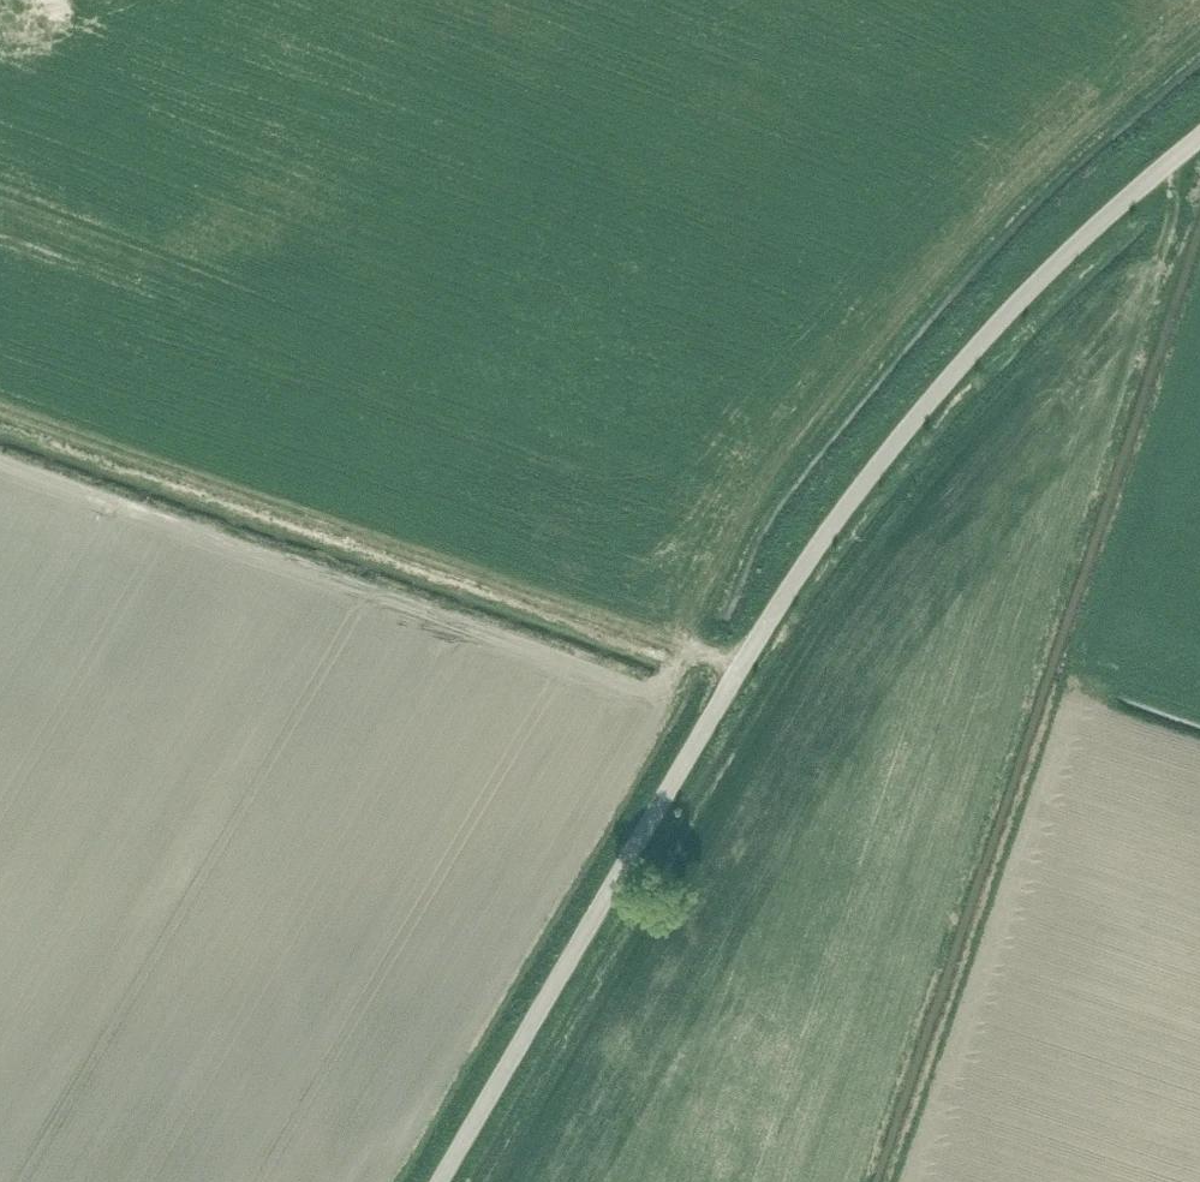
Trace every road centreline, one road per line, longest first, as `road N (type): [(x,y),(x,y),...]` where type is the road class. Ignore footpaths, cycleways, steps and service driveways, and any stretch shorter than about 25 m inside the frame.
road 1 (unclassified): [(438,1181),(760,636),(872,475),(1048,271),(1199,136)]
road 2 (track): [(543,605),(735,677)]

